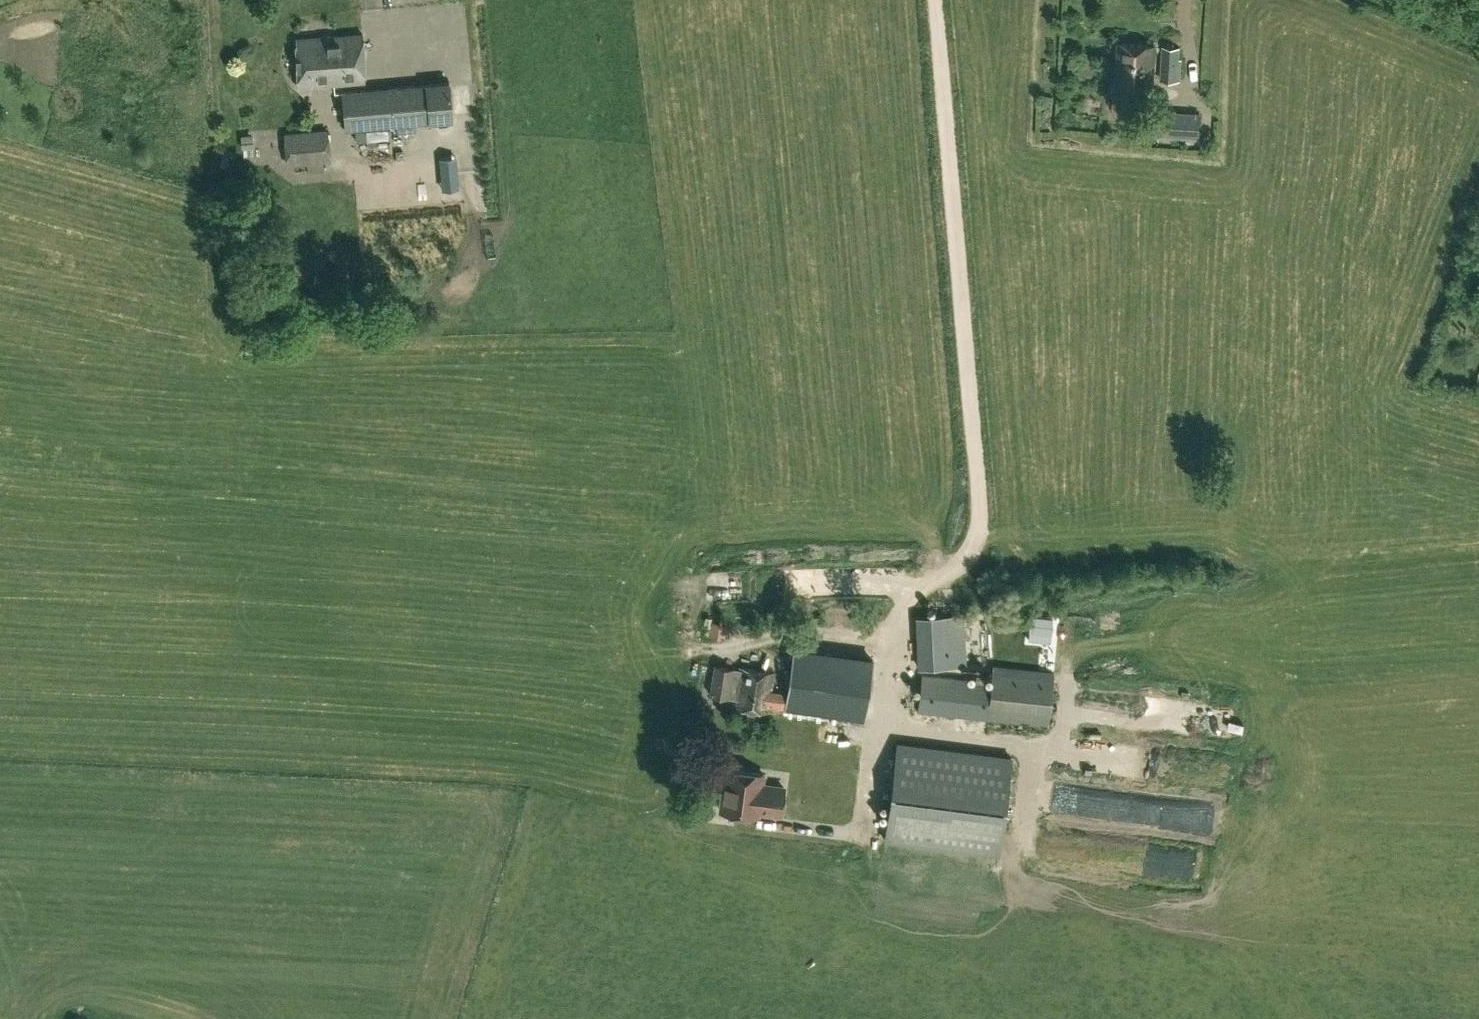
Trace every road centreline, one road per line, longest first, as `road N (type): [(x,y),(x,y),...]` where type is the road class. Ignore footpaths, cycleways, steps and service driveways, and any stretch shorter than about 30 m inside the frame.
road 1 (unclassified): [(909,594),(954,567),(980,522),(935,0)]

